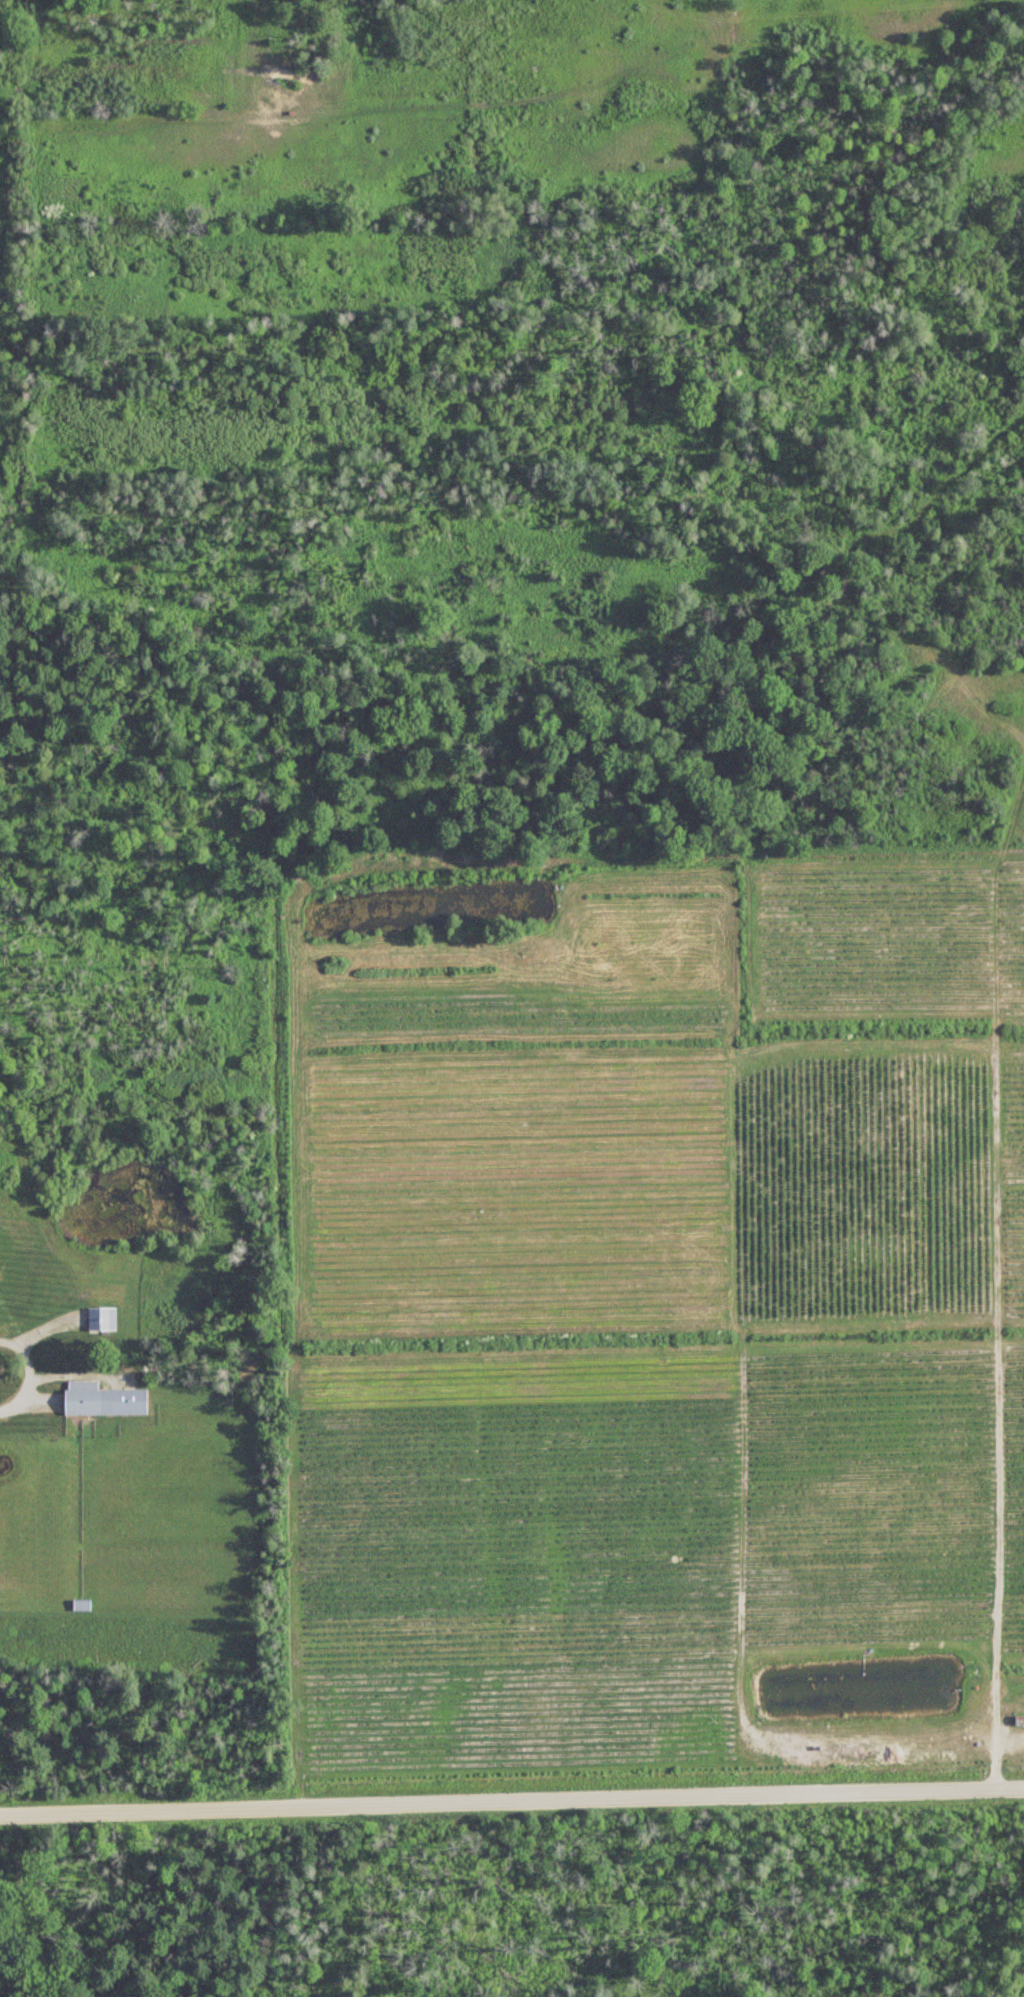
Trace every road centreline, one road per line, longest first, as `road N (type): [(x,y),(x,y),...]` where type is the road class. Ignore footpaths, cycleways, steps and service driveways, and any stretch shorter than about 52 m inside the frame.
road 1 (residential): [(1023,1789),(0,1816)]

